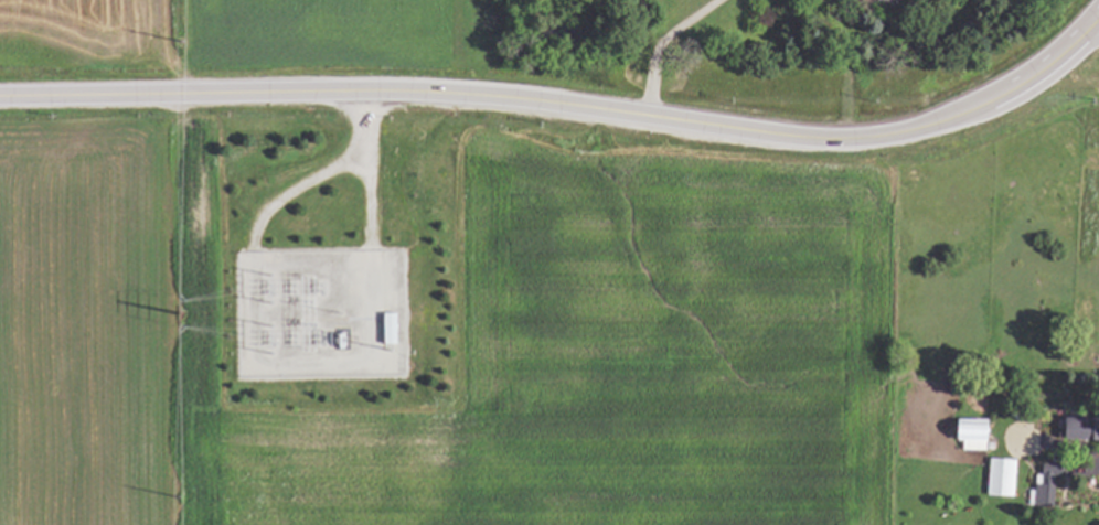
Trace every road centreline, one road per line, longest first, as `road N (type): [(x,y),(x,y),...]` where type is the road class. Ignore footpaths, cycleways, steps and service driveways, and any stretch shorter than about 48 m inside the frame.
road 1 (secondary): [(1098,21),(1032,78),(984,106),(841,143),(426,92),(0,97)]

